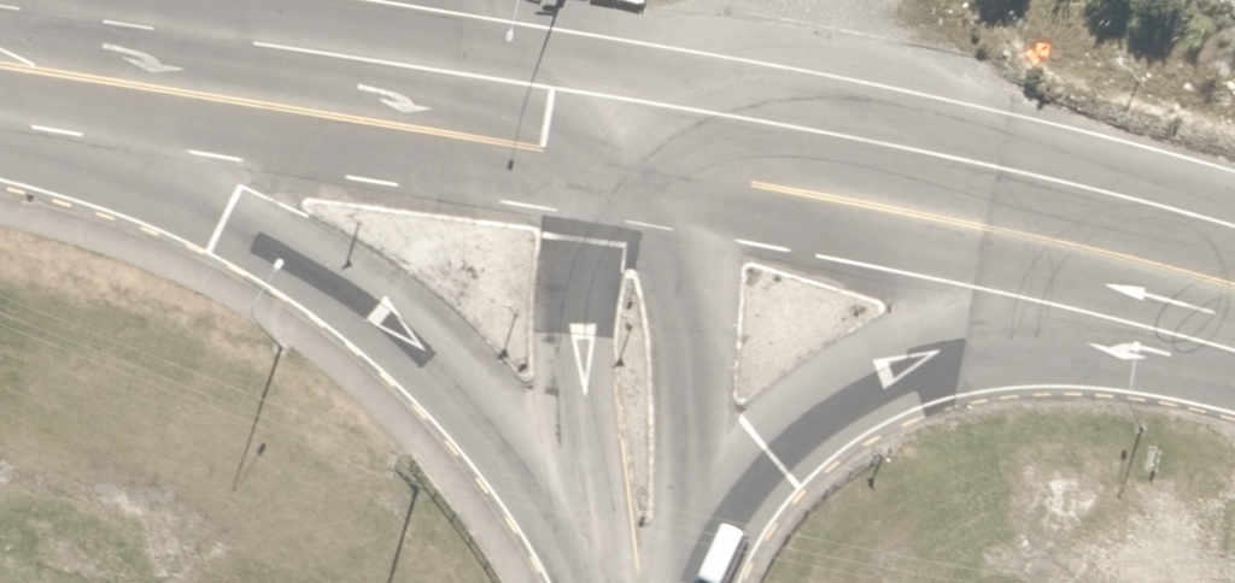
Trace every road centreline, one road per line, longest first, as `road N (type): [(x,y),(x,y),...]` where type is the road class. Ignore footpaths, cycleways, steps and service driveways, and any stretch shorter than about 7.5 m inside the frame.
road 1 (primary): [(591,582),(439,370),(320,263),(0,77)]
road 2 (primary): [(1234,304),(978,332),(913,355),(781,436),(705,519),(676,582)]
road 3 (primary): [(610,148),(1089,240),(1234,282)]
road 4 (residential): [(610,148),(0,63)]
road 5 (primary): [(638,582),(610,148)]

